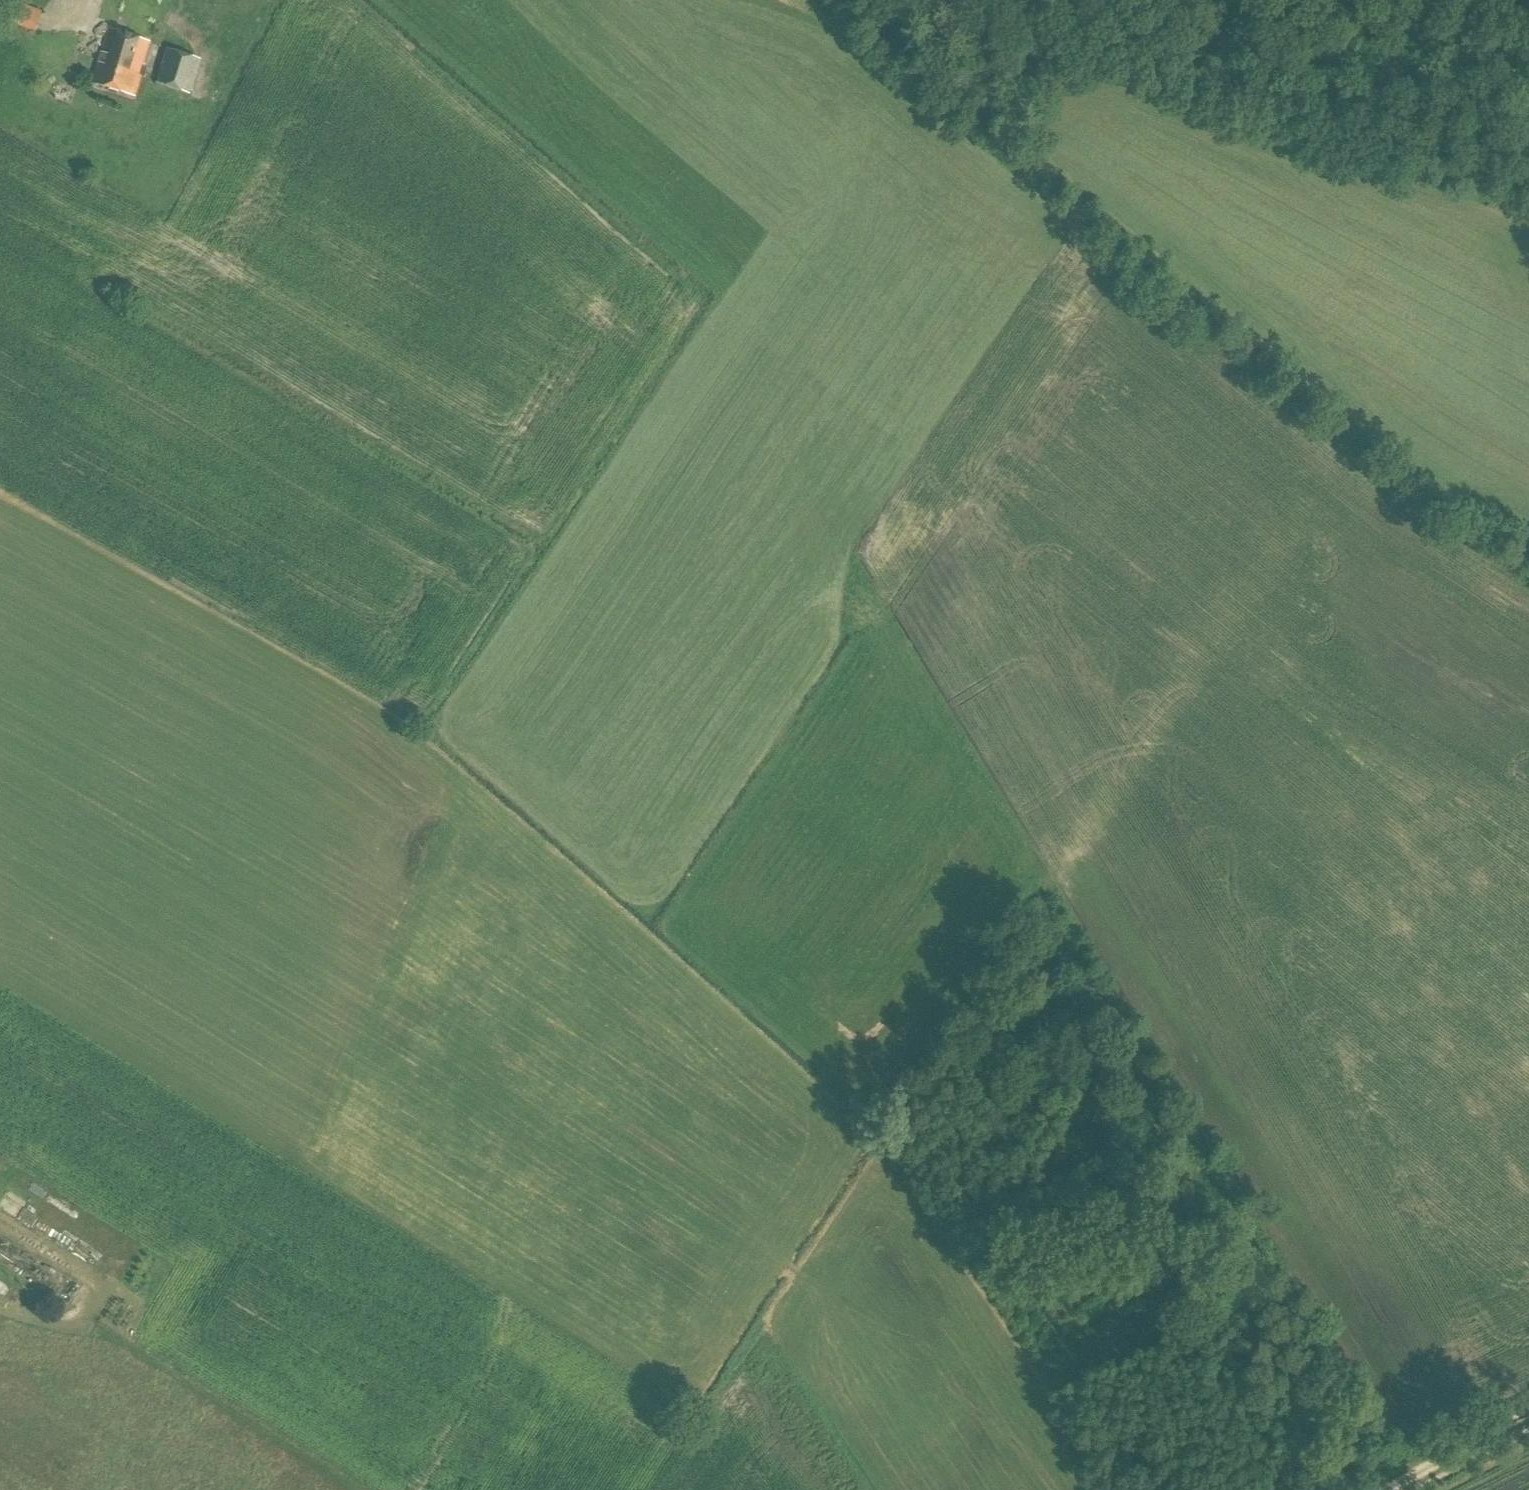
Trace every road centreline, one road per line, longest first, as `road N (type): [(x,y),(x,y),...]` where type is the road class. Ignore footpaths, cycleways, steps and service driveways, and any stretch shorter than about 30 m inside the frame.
road 1 (track): [(1383,1489),(1528,1413)]

